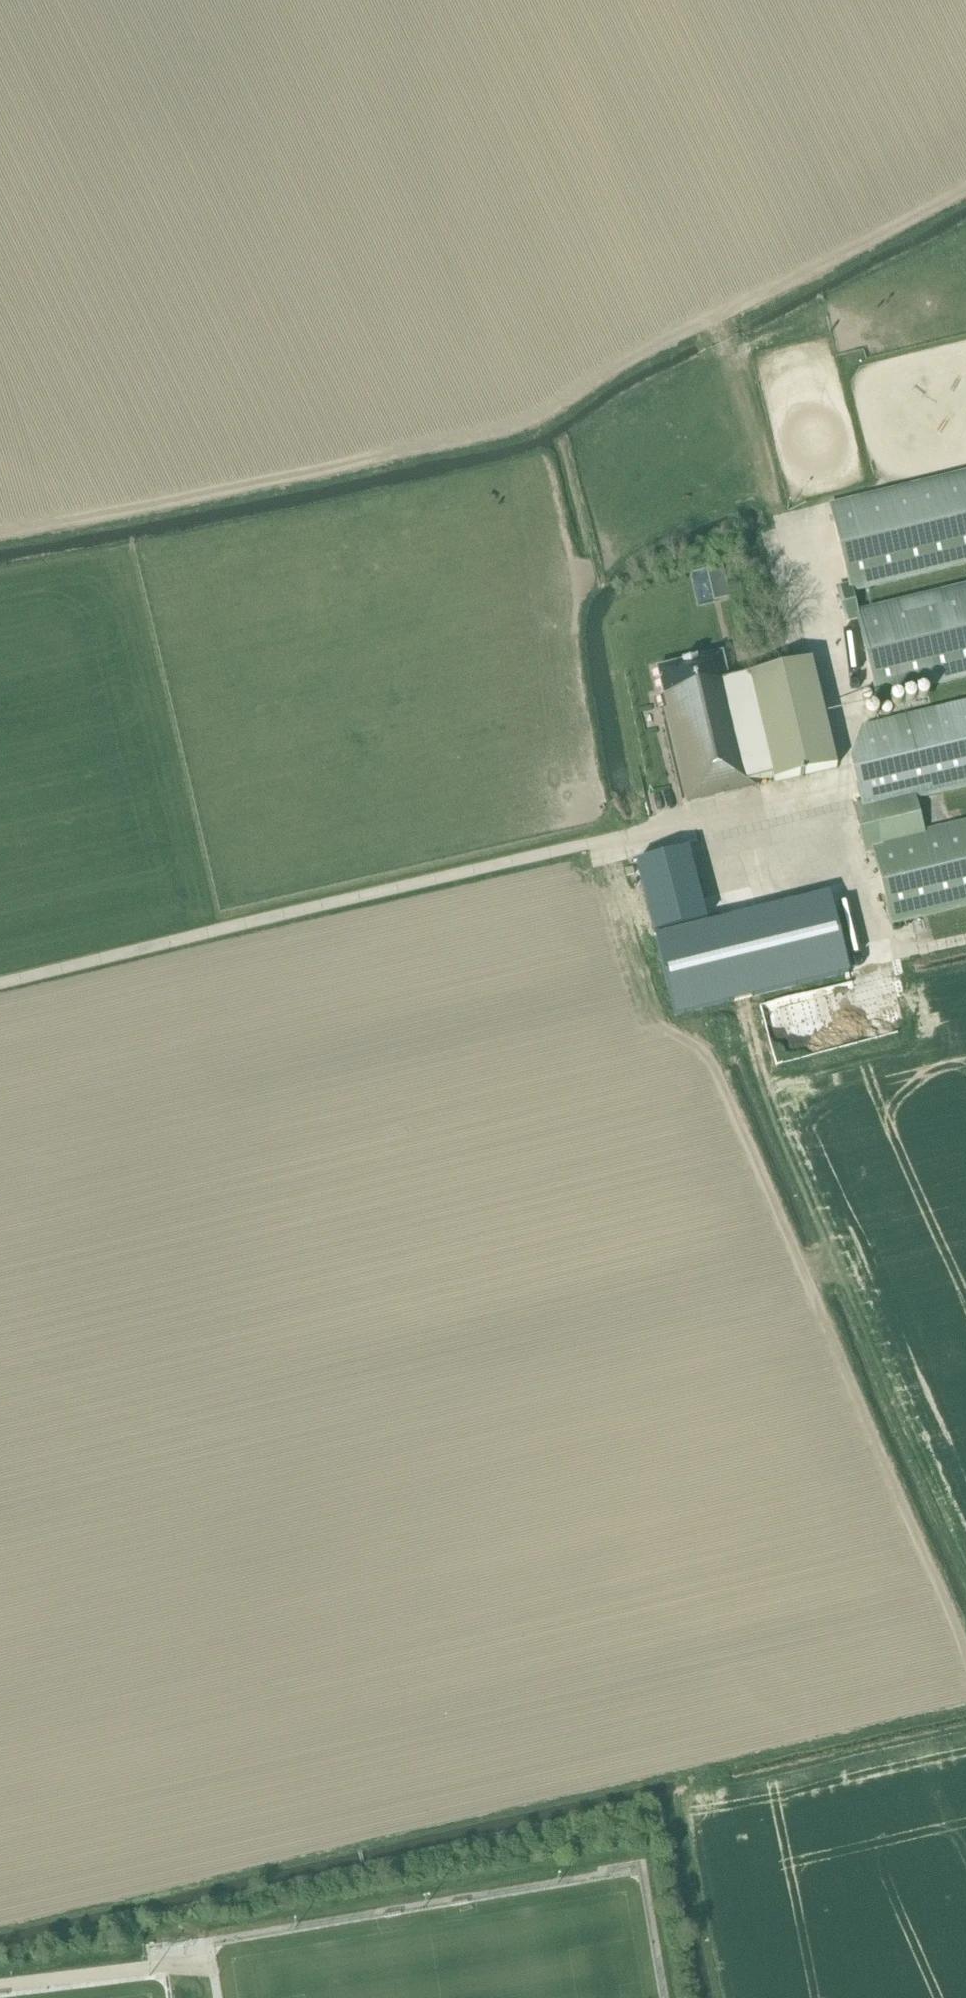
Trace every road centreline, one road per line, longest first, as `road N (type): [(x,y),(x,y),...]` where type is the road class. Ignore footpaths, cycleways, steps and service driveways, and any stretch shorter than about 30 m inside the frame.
road 1 (residential): [(0,996),(390,904),(614,841)]

